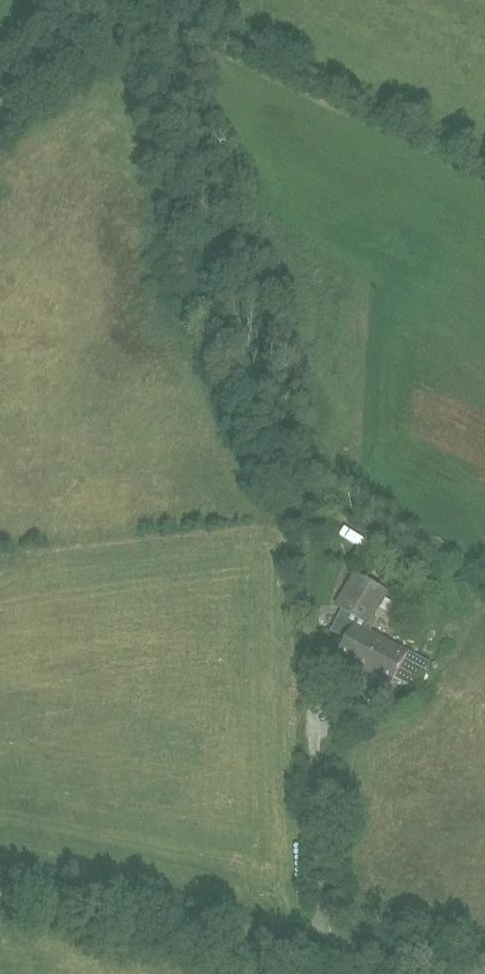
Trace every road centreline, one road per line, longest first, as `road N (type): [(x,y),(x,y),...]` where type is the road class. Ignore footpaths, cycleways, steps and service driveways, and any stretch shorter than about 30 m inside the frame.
road 1 (residential): [(484,972),(0,885)]
road 2 (residential): [(133,0),(0,113)]

